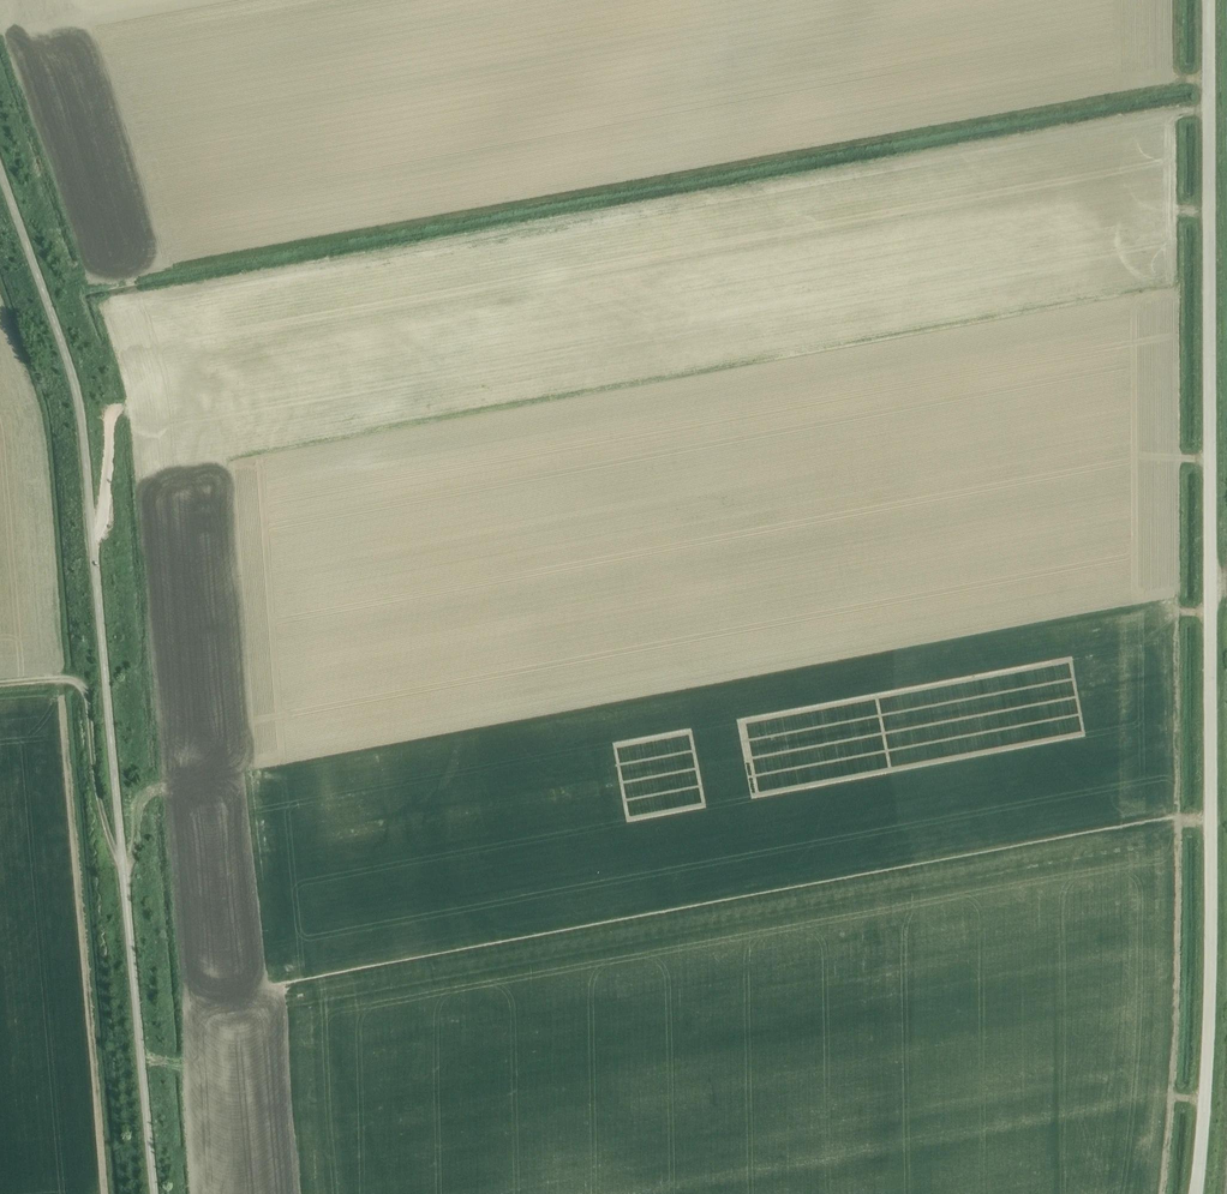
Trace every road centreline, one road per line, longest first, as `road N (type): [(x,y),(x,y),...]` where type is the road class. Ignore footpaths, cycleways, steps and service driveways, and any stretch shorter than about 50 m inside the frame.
road 1 (unclassified): [(1189,1193),(1209,1054),(1208,0)]
road 2 (unclassified): [(154,1193),(86,425),(0,164)]
road 3 (track): [(125,863),(107,825),(79,681),(0,683)]

